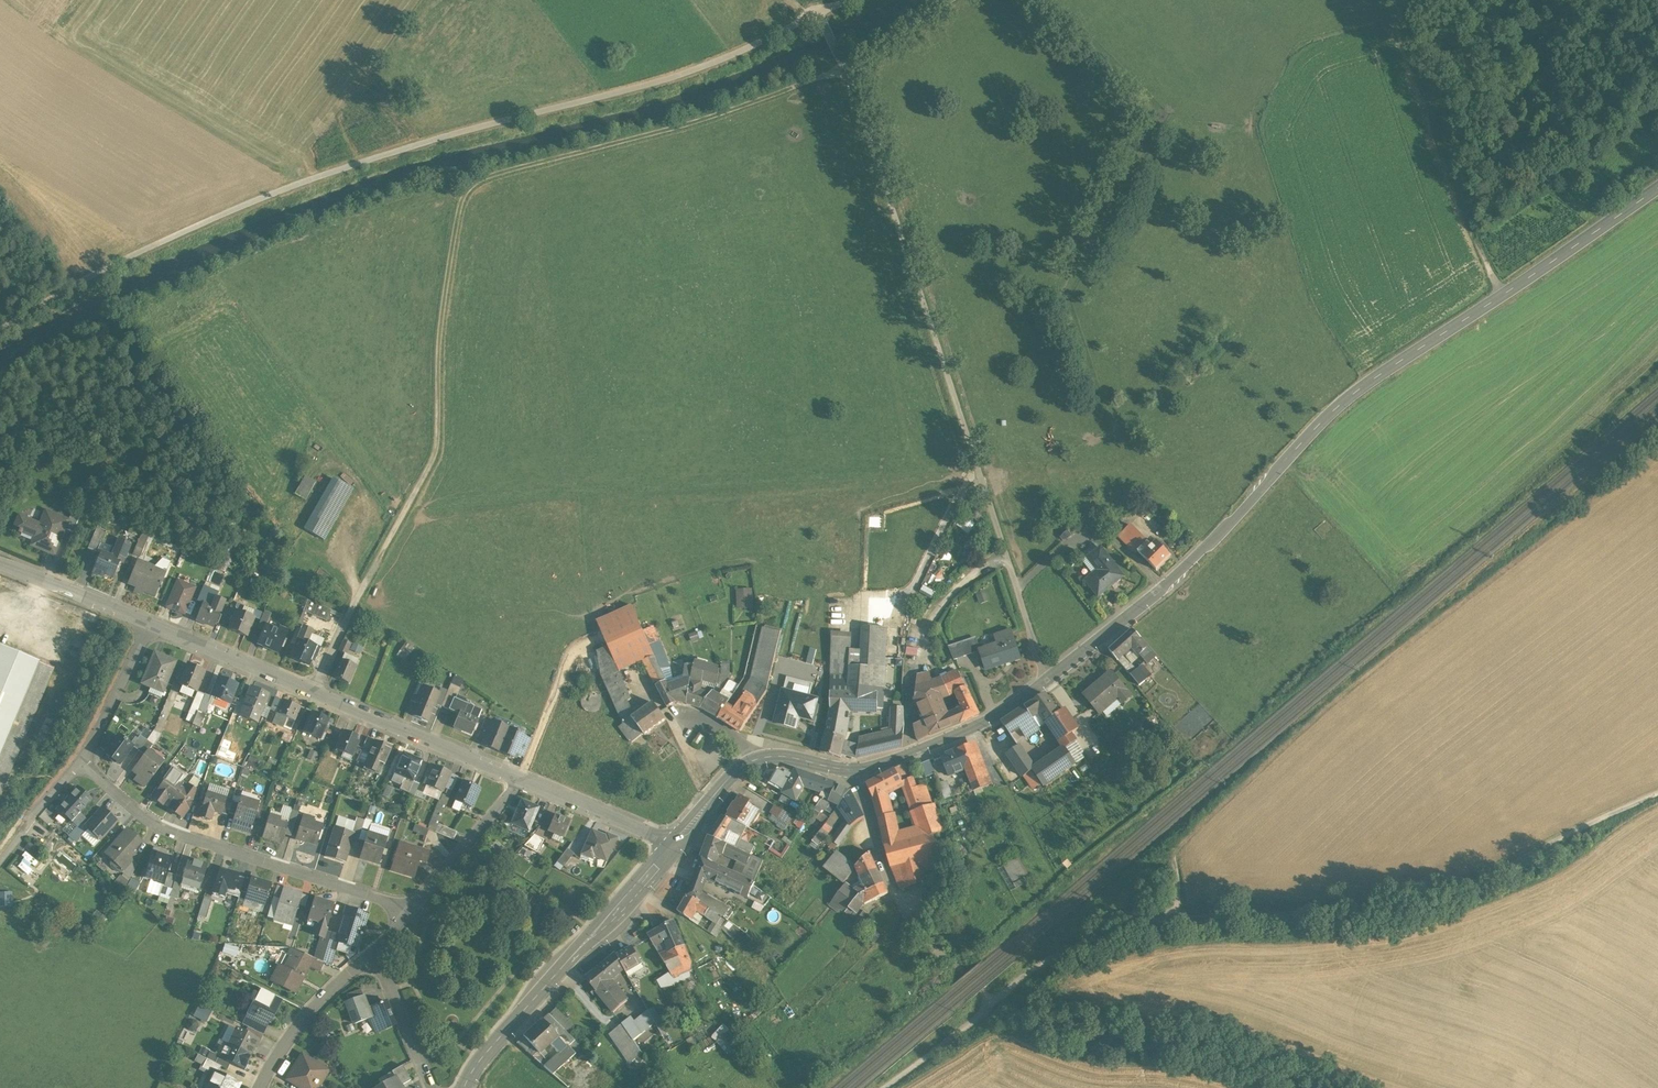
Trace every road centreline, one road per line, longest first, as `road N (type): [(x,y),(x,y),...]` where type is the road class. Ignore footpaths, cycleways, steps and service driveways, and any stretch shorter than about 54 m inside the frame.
road 1 (secondary): [(853,773),(956,736),(1046,679),(1162,586),(1370,379),(1657,189)]
road 2 (track): [(0,332),(137,253),(283,189),(449,134),(678,76),(817,12)]
road 3 (track): [(881,1087),(1047,962),(1112,936),(1167,919),(1379,912),(1463,889),(1657,794)]
road 4 (track): [(842,62),(675,122),(474,173),(458,185),(448,206),(435,369),(436,455),(359,593)]
road 5 (track): [(1005,557),(842,62)]
road 6 (residential): [(518,781),(148,626)]
road 7 (residential): [(407,914),(165,831),(82,763)]
road 8 (track): [(1504,296),(1478,242),(1407,16),(1446,0)]
road 9 (secondary): [(461,1087),(672,842)]
road 10 (residential): [(259,1087),(292,1032),(376,952)]
road 11 (residential): [(407,914),(518,781)]
road 12 (residential): [(853,773),(912,928)]
road 13 (residential): [(672,842),(518,781)]
road 14 (residential): [(148,626),(0,564)]
road 15 (residential): [(148,626),(82,763)]
road 16 (residential): [(376,952),(434,1087)]
road 17 (track): [(1046,679),(1005,557)]
road 18 (secondary): [(672,842),(729,777),(760,757)]

